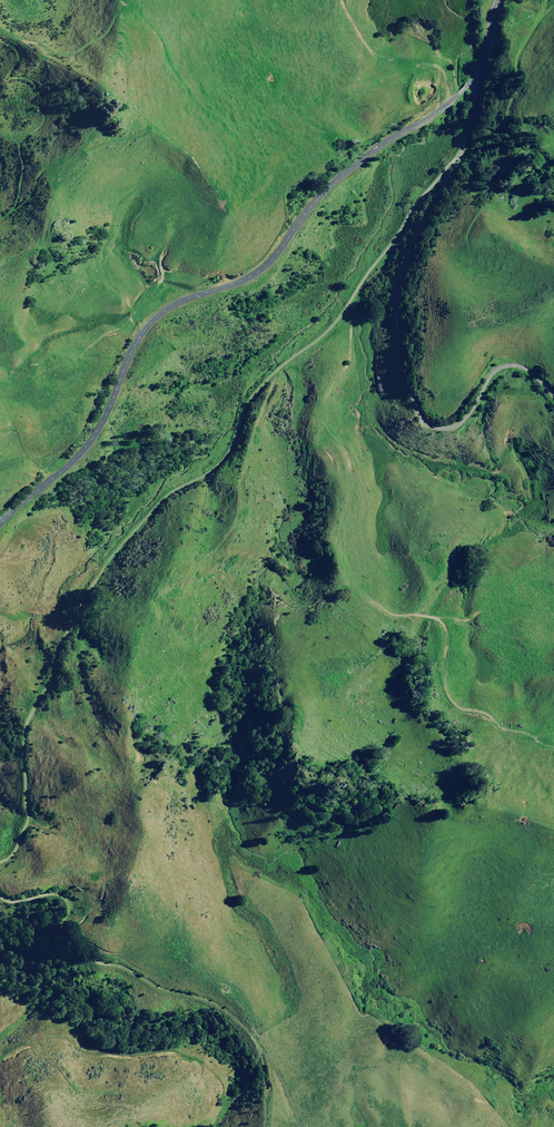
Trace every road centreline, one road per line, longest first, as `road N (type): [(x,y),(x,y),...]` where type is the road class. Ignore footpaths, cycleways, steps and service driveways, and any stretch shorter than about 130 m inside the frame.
road 1 (residential): [(0,861),(13,852),(28,817),(23,730),(98,580),(170,496),(226,447),(247,401),(276,369),(344,311),(417,201),(455,162)]
road 2 (unclassified): [(0,520),(106,419),(151,318),(243,281),(319,195),(475,79)]
road 3 (unclassified): [(553,396),(516,365),(496,363),(451,424),(434,423),(420,416),(397,374),(394,298),(416,234),(455,162)]
road 4 (residential): [(252,1036),(204,1000),(70,943),(65,897),(0,894)]

